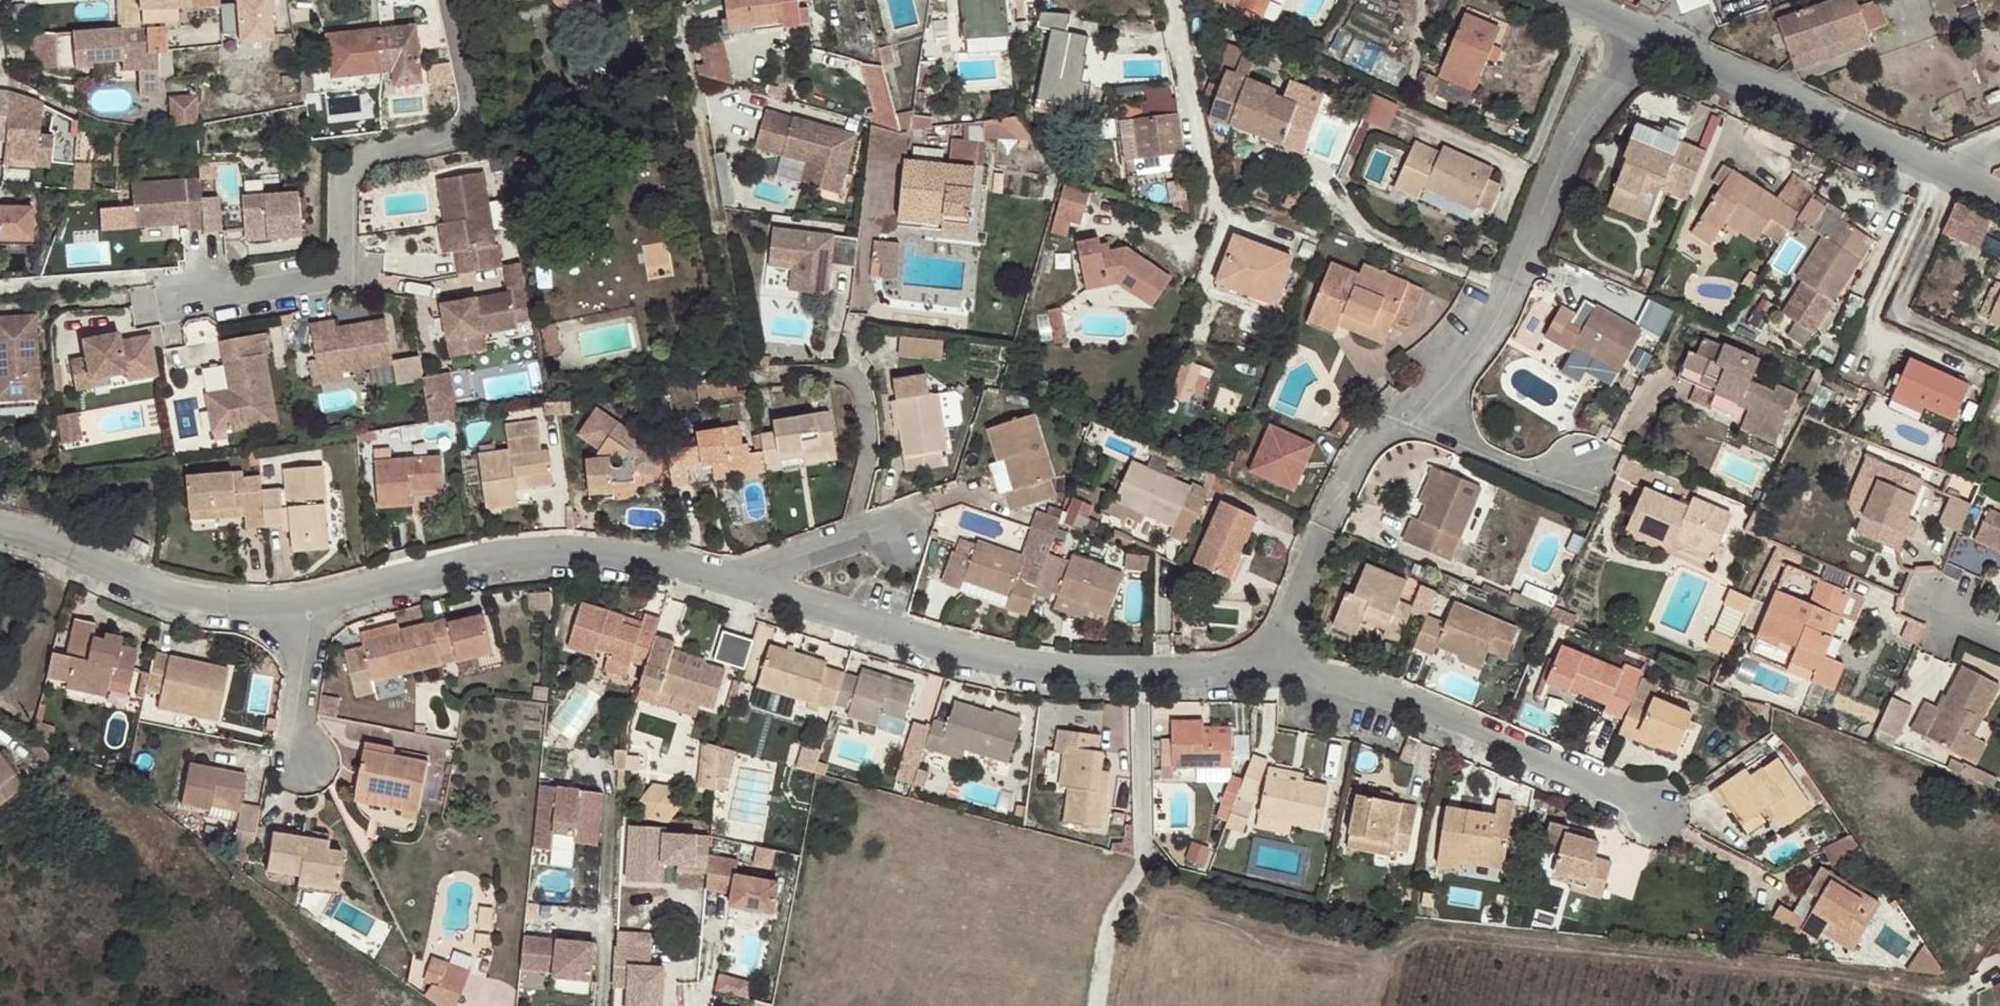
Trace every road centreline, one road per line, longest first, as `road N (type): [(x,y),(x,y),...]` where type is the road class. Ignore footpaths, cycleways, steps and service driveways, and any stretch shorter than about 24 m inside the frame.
road 1 (residential): [(194,294),(342,275),(350,158),(474,127),(449,0)]
road 2 (residential): [(1646,25),(1586,121),(1494,329),(1411,410)]
road 3 (residential): [(725,581),(607,554),(494,559),(302,604)]
road 4 (residential): [(1143,677),(725,581)]
road 5 (residential): [(1654,809),(1364,688),(1265,665)]
road 6 (residential): [(1143,677),(1145,854),(1120,904),(1098,1005)]
road 7 (residential): [(302,604),(221,604),(0,532)]
road 8 (residential): [(1924,155),(1646,25)]
road 9 (residential): [(1411,410),(1357,453),(1265,665)]
road 10 (residential): [(851,536),(871,440),(851,366),(750,372)]
road 11 (unclassified): [(1959,171),(1897,311),(1999,358)]
road 12 (residential): [(1586,464),(1534,474),(1411,410)]
road 13 (residential): [(303,764),(287,740),(302,604)]
road 14 (unclassified): [(674,0),(707,157)]
road 15 (residential): [(1194,144),(1168,0)]
road 16 (residential): [(851,536),(725,581)]
road 17 (residential): [(1265,665),(1143,677)]

